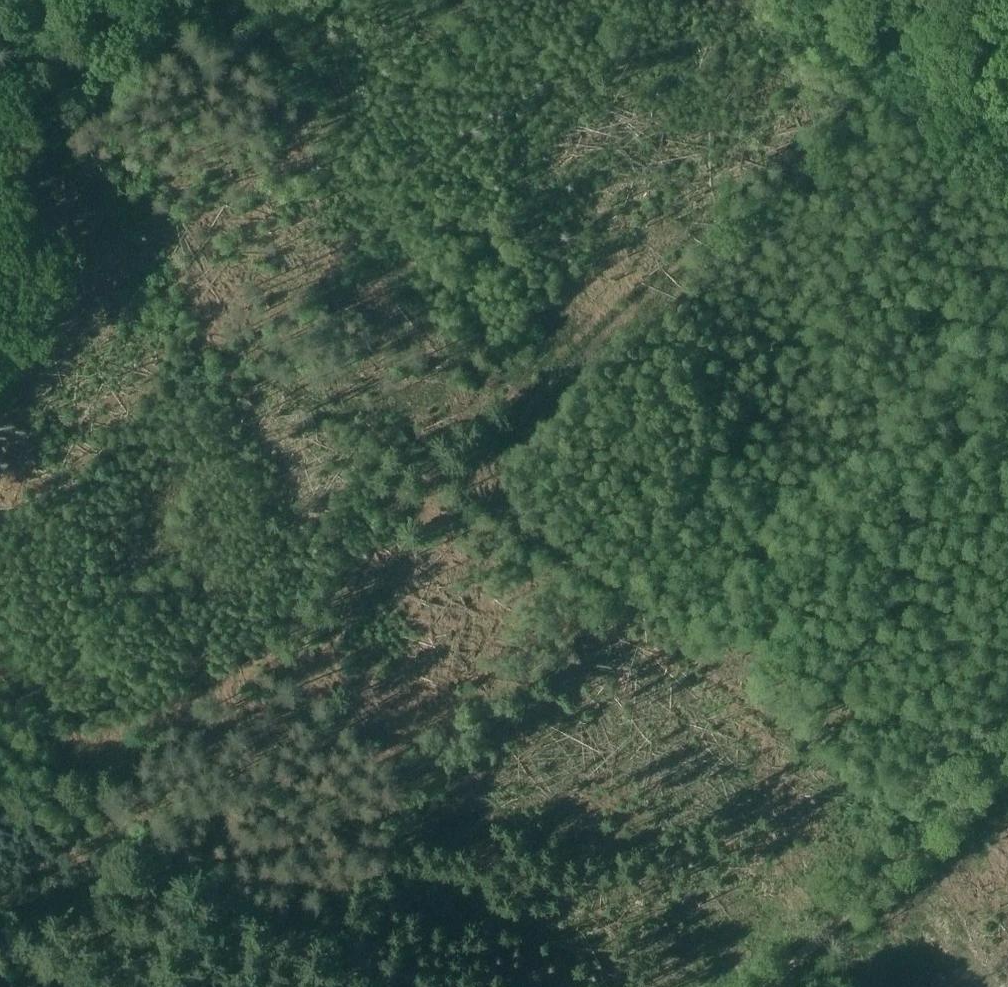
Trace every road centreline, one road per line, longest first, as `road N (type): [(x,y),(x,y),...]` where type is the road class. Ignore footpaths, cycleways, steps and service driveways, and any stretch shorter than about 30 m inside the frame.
road 1 (track): [(780,986),(1007,765)]
road 2 (residential): [(1007,122),(836,0)]

